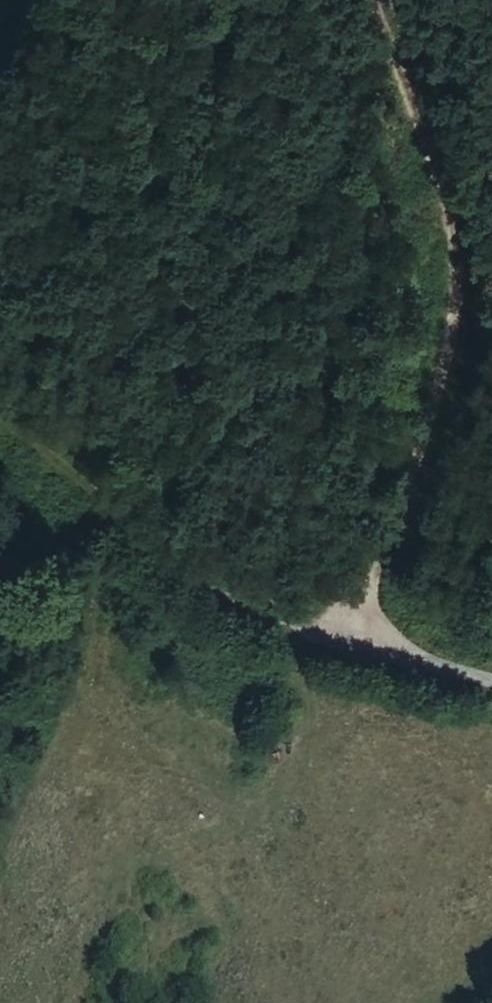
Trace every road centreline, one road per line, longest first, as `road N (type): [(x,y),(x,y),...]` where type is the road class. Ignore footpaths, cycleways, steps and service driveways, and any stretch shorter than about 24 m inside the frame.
road 1 (track): [(345,636),(387,552),(456,325),(444,202),(370,0)]
road 2 (track): [(301,634),(222,595),(0,406)]
road 3 (residential): [(491,680),(345,636),(301,634)]

